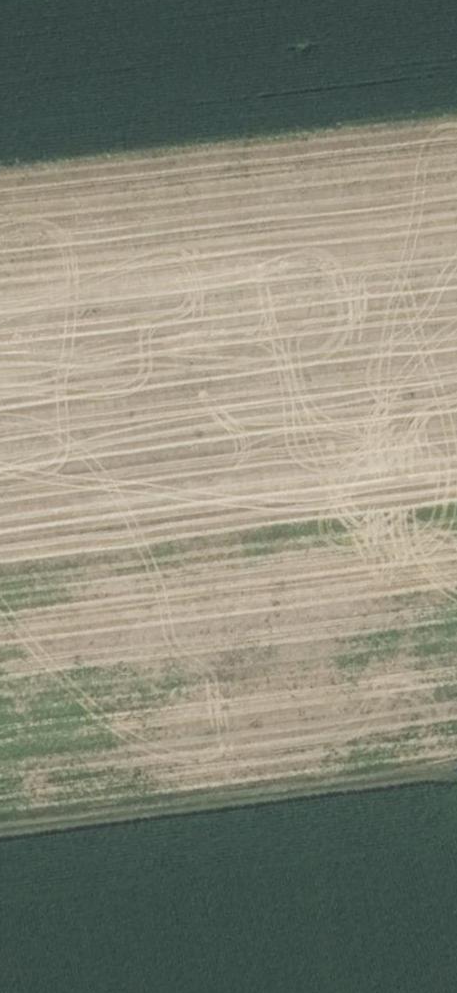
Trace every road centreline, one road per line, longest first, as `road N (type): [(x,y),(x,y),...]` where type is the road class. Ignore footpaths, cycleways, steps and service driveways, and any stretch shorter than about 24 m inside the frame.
road 1 (track): [(0,829),(456,770)]

